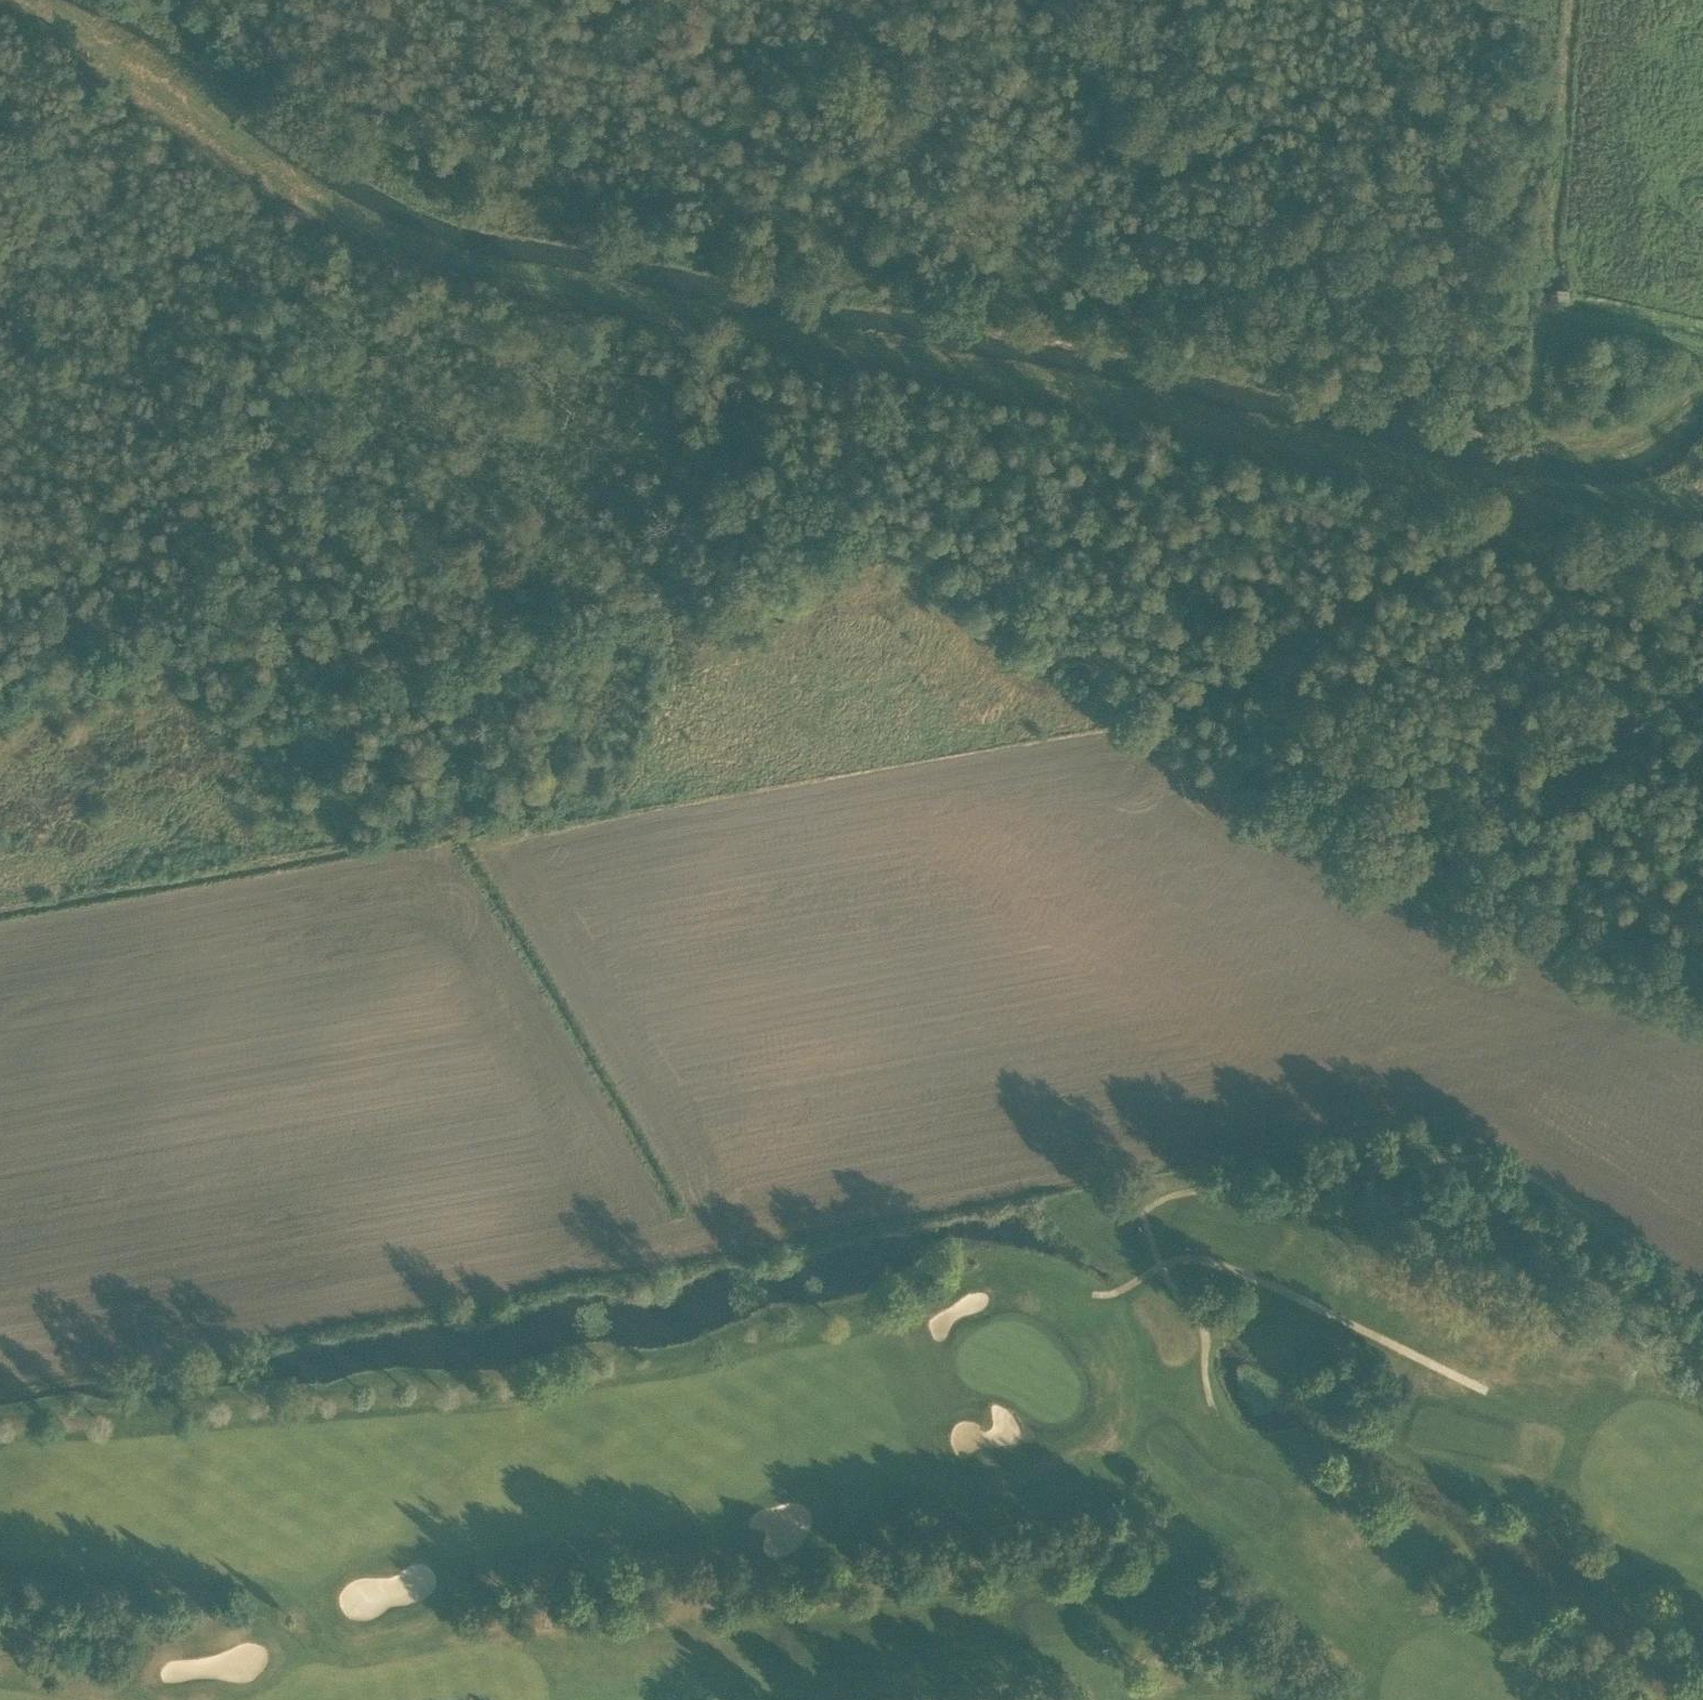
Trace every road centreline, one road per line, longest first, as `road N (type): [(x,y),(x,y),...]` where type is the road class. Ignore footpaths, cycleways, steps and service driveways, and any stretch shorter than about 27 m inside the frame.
road 1 (track): [(1574,0),(1549,316),(1702,348)]
road 2 (track): [(1520,488),(1128,727)]
road 3 (track): [(1702,521),(1520,488)]

